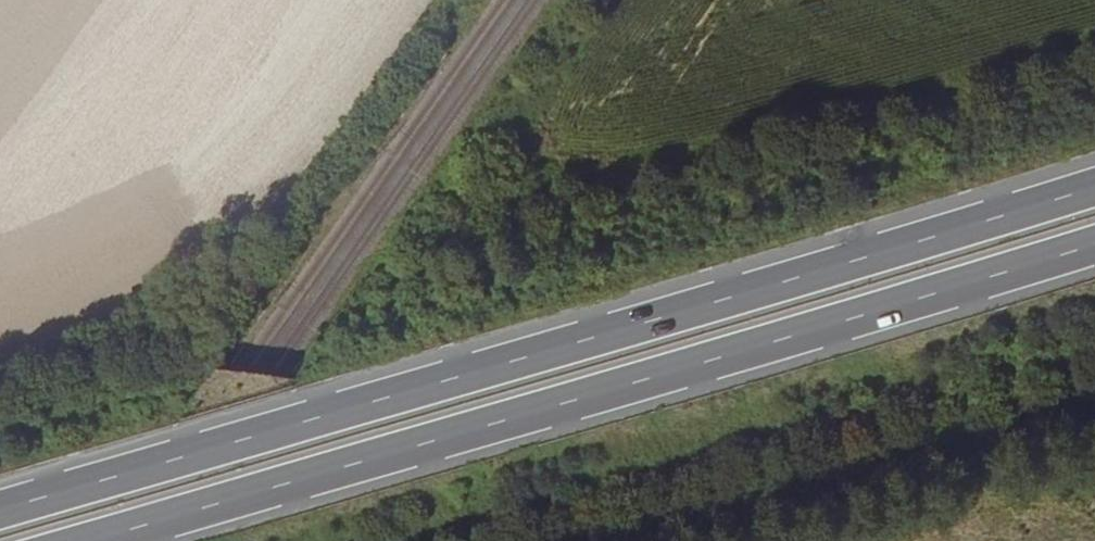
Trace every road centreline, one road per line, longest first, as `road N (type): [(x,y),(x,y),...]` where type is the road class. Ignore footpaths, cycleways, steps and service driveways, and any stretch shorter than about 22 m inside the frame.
road 1 (trunk): [(1094,186),(0,510)]
road 2 (trunk): [(100,540),(1094,246)]

